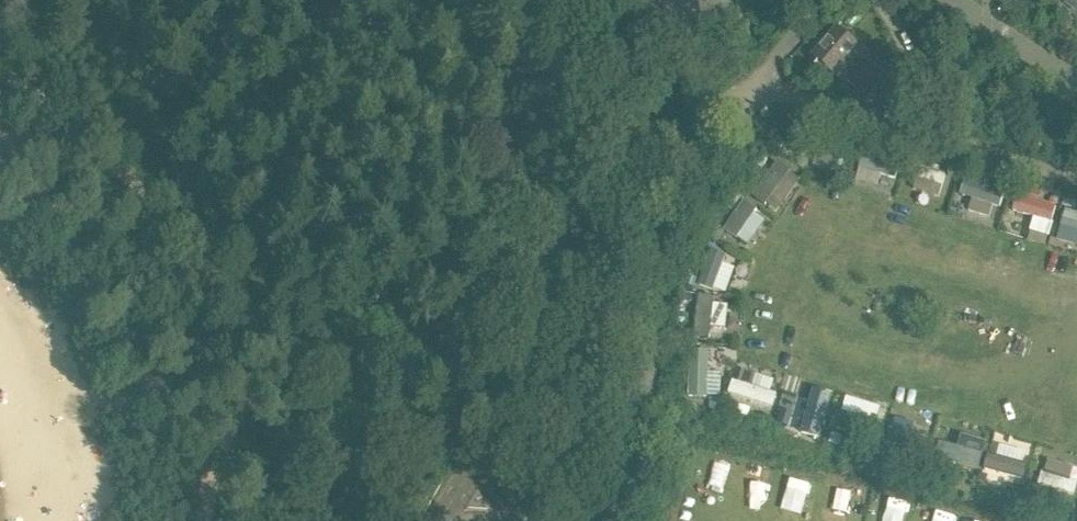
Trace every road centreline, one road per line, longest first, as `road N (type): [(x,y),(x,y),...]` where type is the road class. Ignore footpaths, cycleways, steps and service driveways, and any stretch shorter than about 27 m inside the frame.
road 1 (unclassified): [(603,520),(644,332),(622,144),(568,0)]

